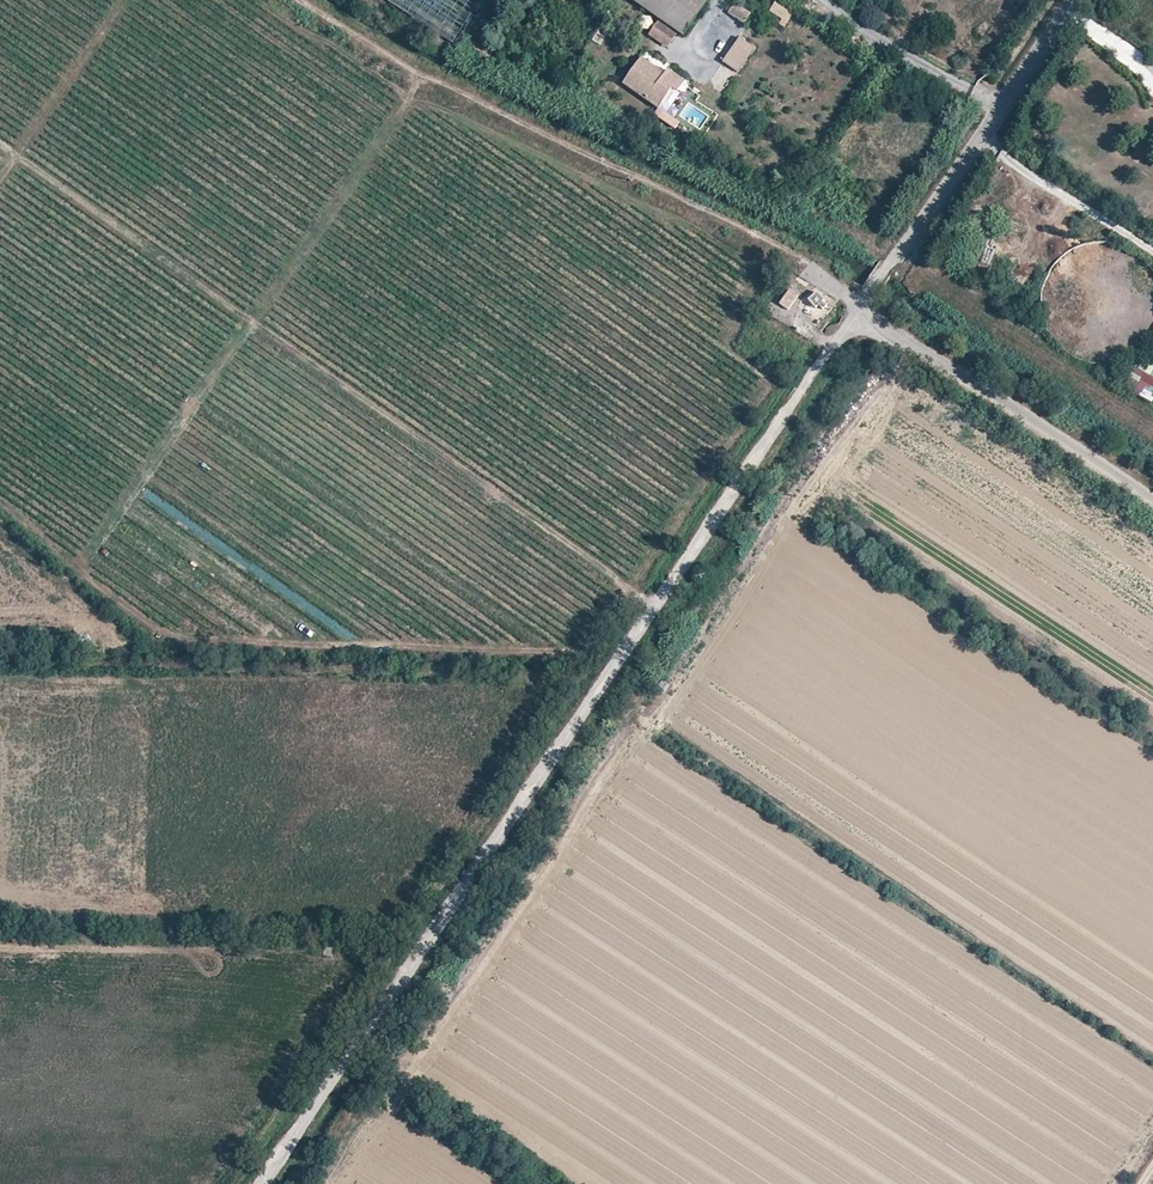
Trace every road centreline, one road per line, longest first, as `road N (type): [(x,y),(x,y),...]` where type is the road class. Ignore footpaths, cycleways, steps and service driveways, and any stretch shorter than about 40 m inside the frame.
road 1 (unclassified): [(858,313),(263,1183)]
road 2 (track): [(309,0),(411,71),(764,239),(864,304)]
road 3 (unclassified): [(858,313),(1152,499)]
road 4 (residential): [(1071,0),(888,269)]

